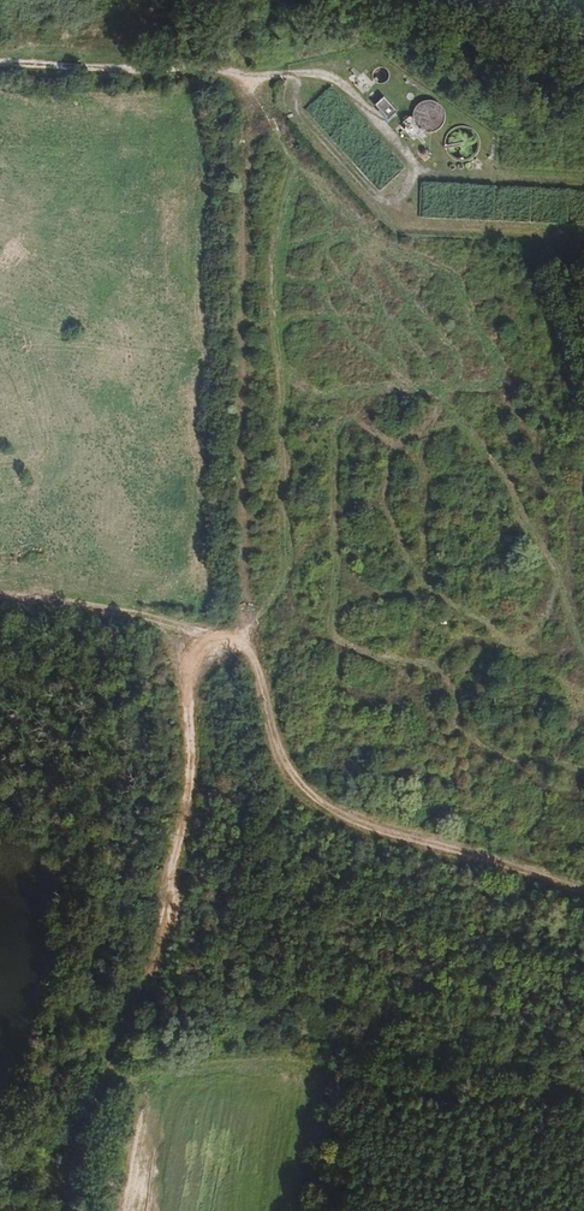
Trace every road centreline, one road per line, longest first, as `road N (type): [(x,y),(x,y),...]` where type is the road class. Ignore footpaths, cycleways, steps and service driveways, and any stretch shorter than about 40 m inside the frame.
road 1 (track): [(71,1210),(89,1122),(187,831),(199,686),(249,601),(244,110),(235,81),(181,70),(0,62)]
road 2 (track): [(235,629),(257,661),(288,765),(345,821),(583,890)]
road 3 (track): [(0,1176),(55,1125),(74,1064)]

